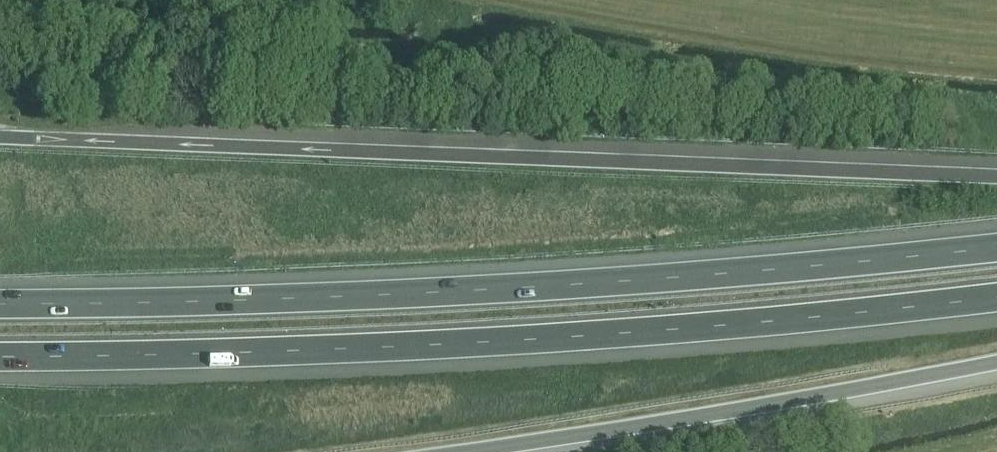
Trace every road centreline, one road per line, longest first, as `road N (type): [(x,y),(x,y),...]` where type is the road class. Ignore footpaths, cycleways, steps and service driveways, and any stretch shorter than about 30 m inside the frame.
road 1 (motorway): [(0,356),(334,349),(673,329),(996,296)]
road 2 (motorway): [(996,249),(316,297),(0,303)]
road 3 (motorway): [(996,174),(0,136)]
road 4 (motorway): [(447,451),(996,361)]

